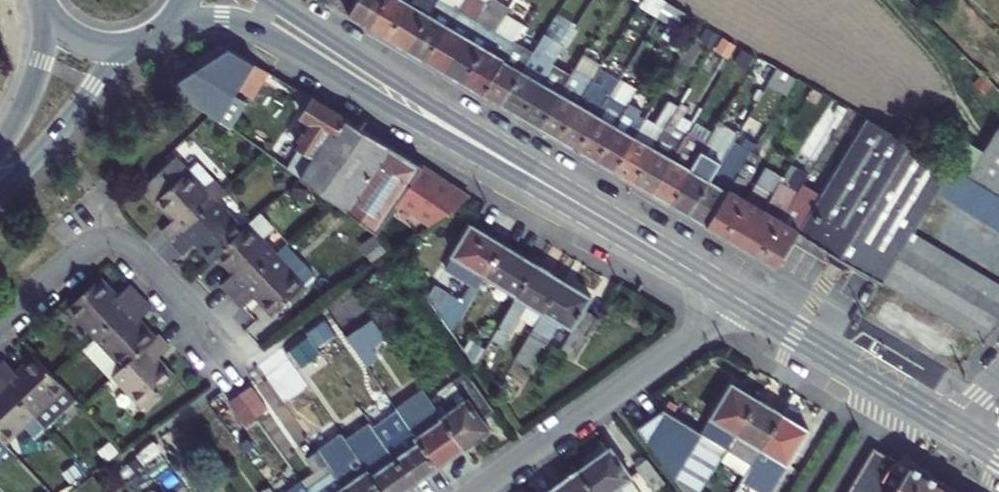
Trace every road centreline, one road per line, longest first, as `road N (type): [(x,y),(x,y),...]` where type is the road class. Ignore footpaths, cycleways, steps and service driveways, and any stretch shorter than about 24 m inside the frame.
road 1 (secondary): [(160,31),(201,19),(244,24),(550,187)]
road 2 (secondary): [(550,187),(269,0)]
road 3 (residential): [(473,491),(694,337),(731,295)]
road 4 (residential): [(0,321),(83,249),(109,240),(134,251),(228,355)]
road 5 (secondary): [(958,431),(731,295)]
road 6 (secondary): [(731,295),(550,187)]
road 7 (secondary): [(0,194),(132,44)]
road 8 (secondary): [(52,16),(44,64),(0,144)]

